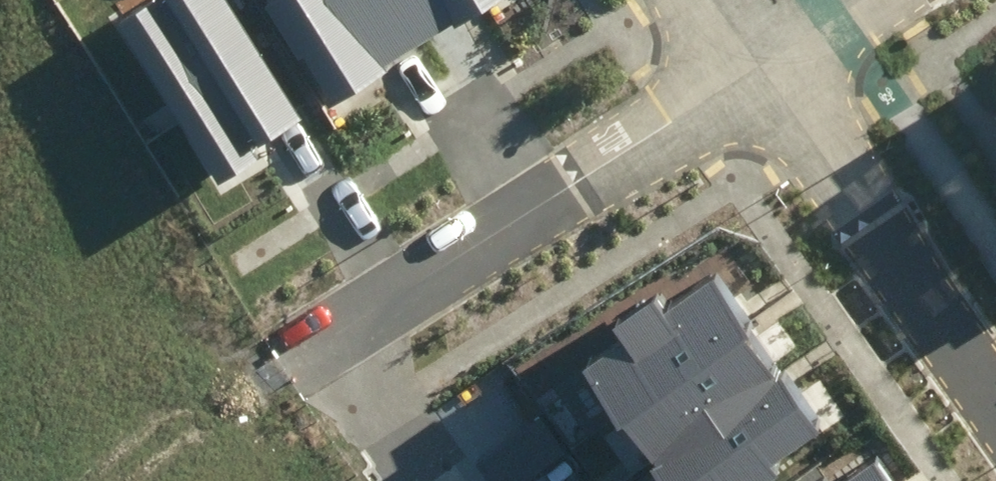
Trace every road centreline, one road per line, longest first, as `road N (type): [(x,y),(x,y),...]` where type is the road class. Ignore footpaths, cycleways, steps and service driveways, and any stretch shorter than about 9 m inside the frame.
road 1 (residential): [(757,66),(337,332)]
road 2 (tertiary): [(995,405),(757,66)]
road 3 (unknown): [(274,360),(82,480)]
road 4 (residential): [(337,332),(443,480)]
road 5 (residential): [(860,0),(757,66)]

